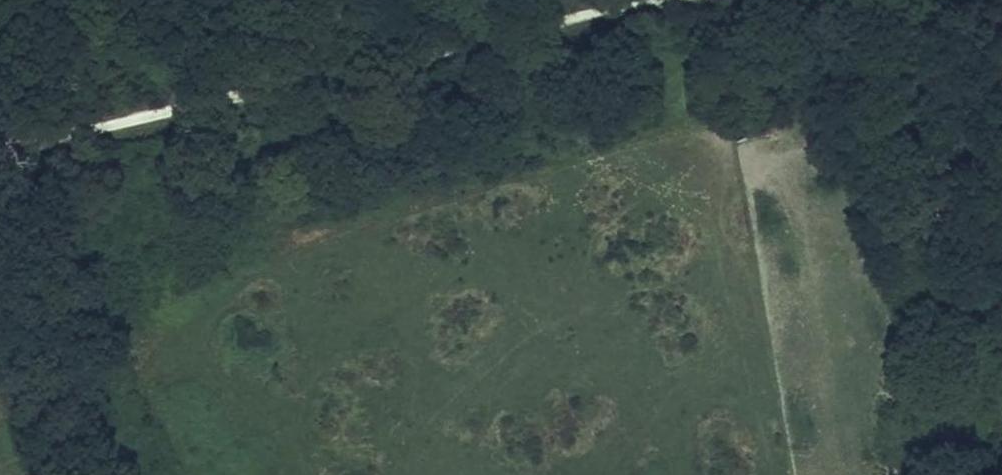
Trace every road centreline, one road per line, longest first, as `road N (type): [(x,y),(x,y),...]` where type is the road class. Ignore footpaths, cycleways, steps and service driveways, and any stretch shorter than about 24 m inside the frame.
road 1 (track): [(0,148),(658,0)]

